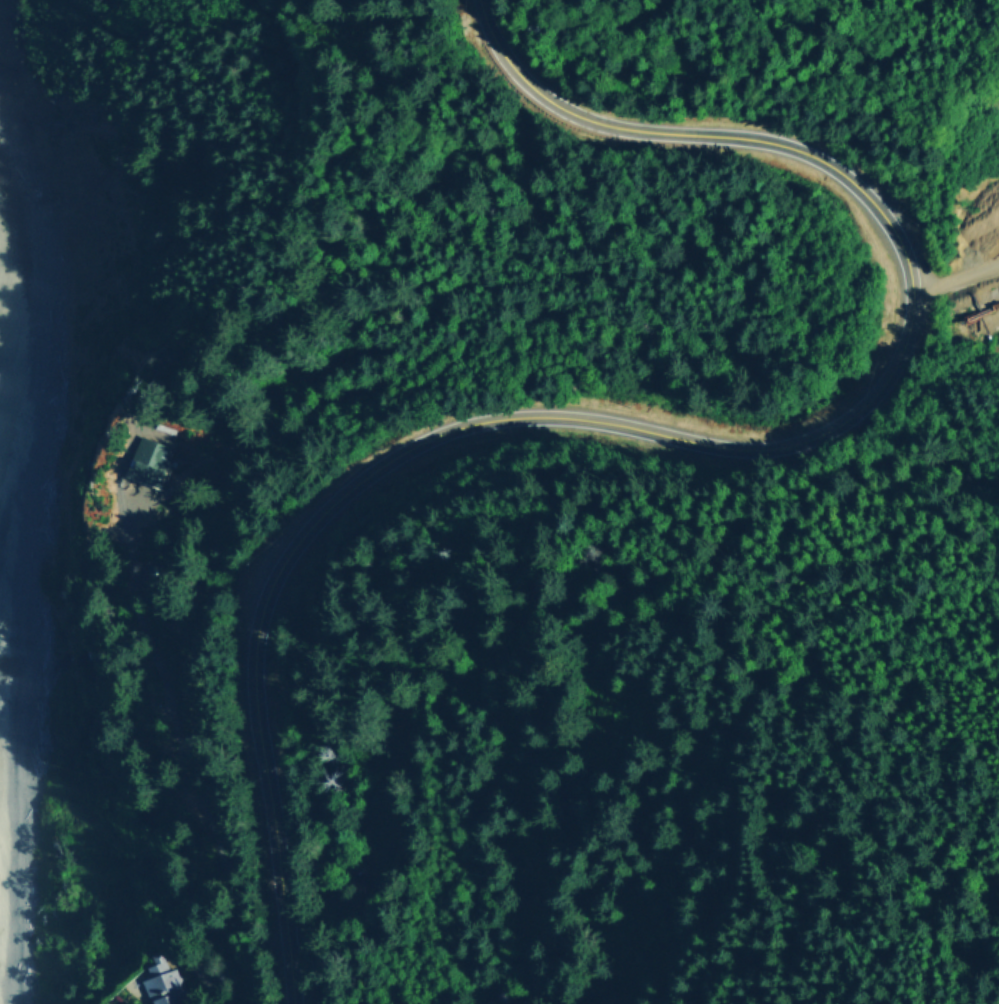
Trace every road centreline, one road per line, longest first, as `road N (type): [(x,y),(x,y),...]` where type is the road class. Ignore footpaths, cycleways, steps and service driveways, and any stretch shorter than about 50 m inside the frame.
road 1 (secondary): [(293,1003),(263,635),(269,589),(297,538),(344,481),(384,452),(442,427),(507,416),(622,413),(722,443),(797,442),(838,427),(880,394),(904,359),(919,297),(907,237),(851,167),(768,137),(649,130),(563,113),(483,27),(477,0)]

